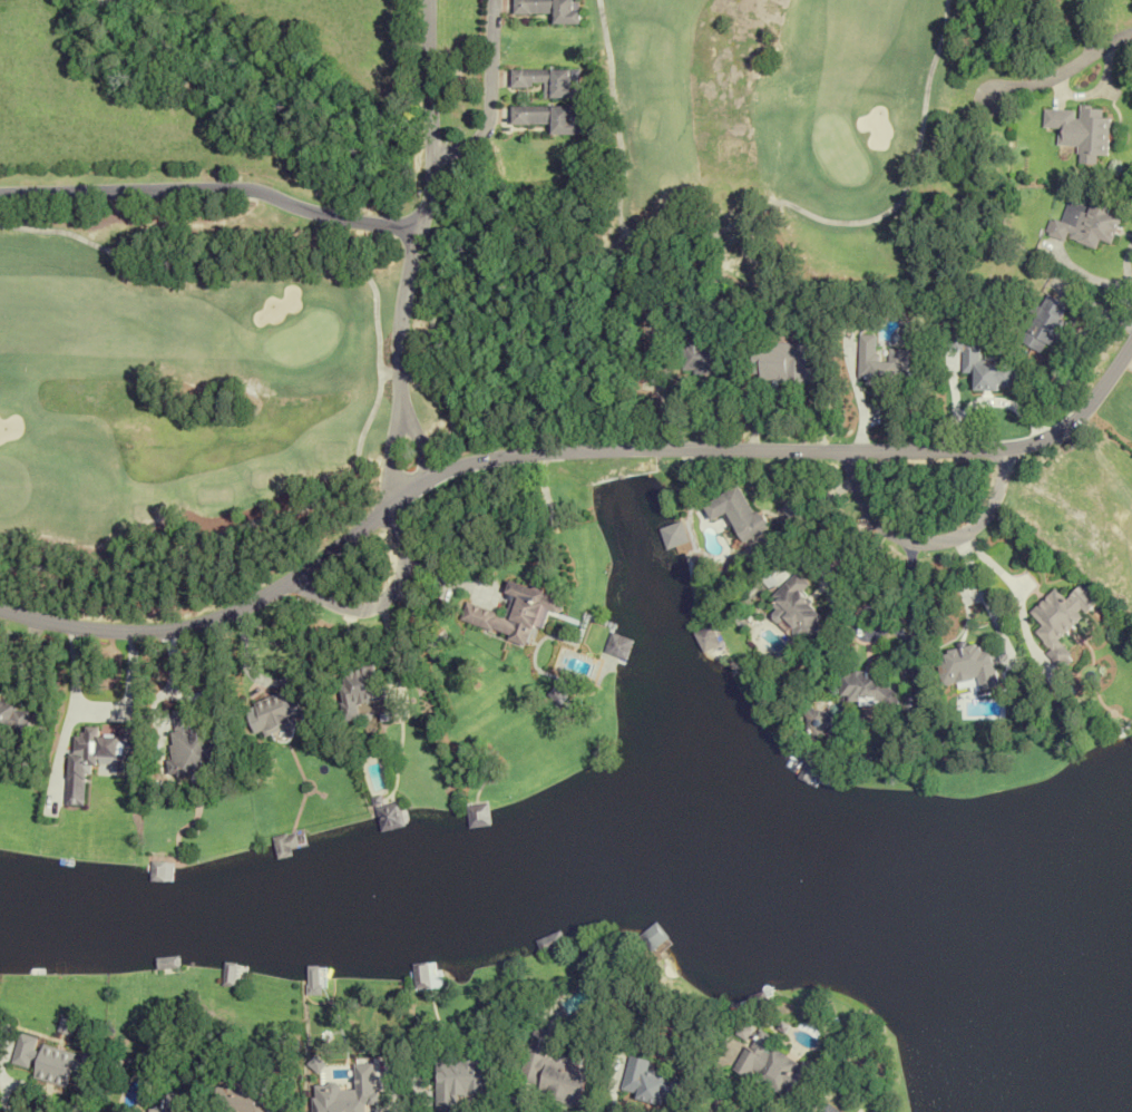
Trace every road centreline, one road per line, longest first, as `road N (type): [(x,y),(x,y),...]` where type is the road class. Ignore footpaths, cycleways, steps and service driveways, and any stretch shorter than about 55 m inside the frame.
road 1 (residential): [(0,611),(115,633),(183,631),(289,582),(437,474),(494,456),(1017,443),(1077,414),(1131,341)]
road 2 (residential): [(0,192),(247,188),(320,214),(419,230)]
road 3 (residential): [(403,420),(402,302),(433,153),(431,0)]
road 4 (residential): [(856,448),(861,495),(879,524),(909,540),(944,542),(975,526),(995,499),(1001,447)]
road 5 (residential): [(396,505),(406,556),(398,592),(347,609),(319,597),(304,572)]
road 6 (residential): [(497,0),(494,116),(476,144),(433,153)]
road 7 (residential): [(1131,34),(1045,76),(995,87)]

